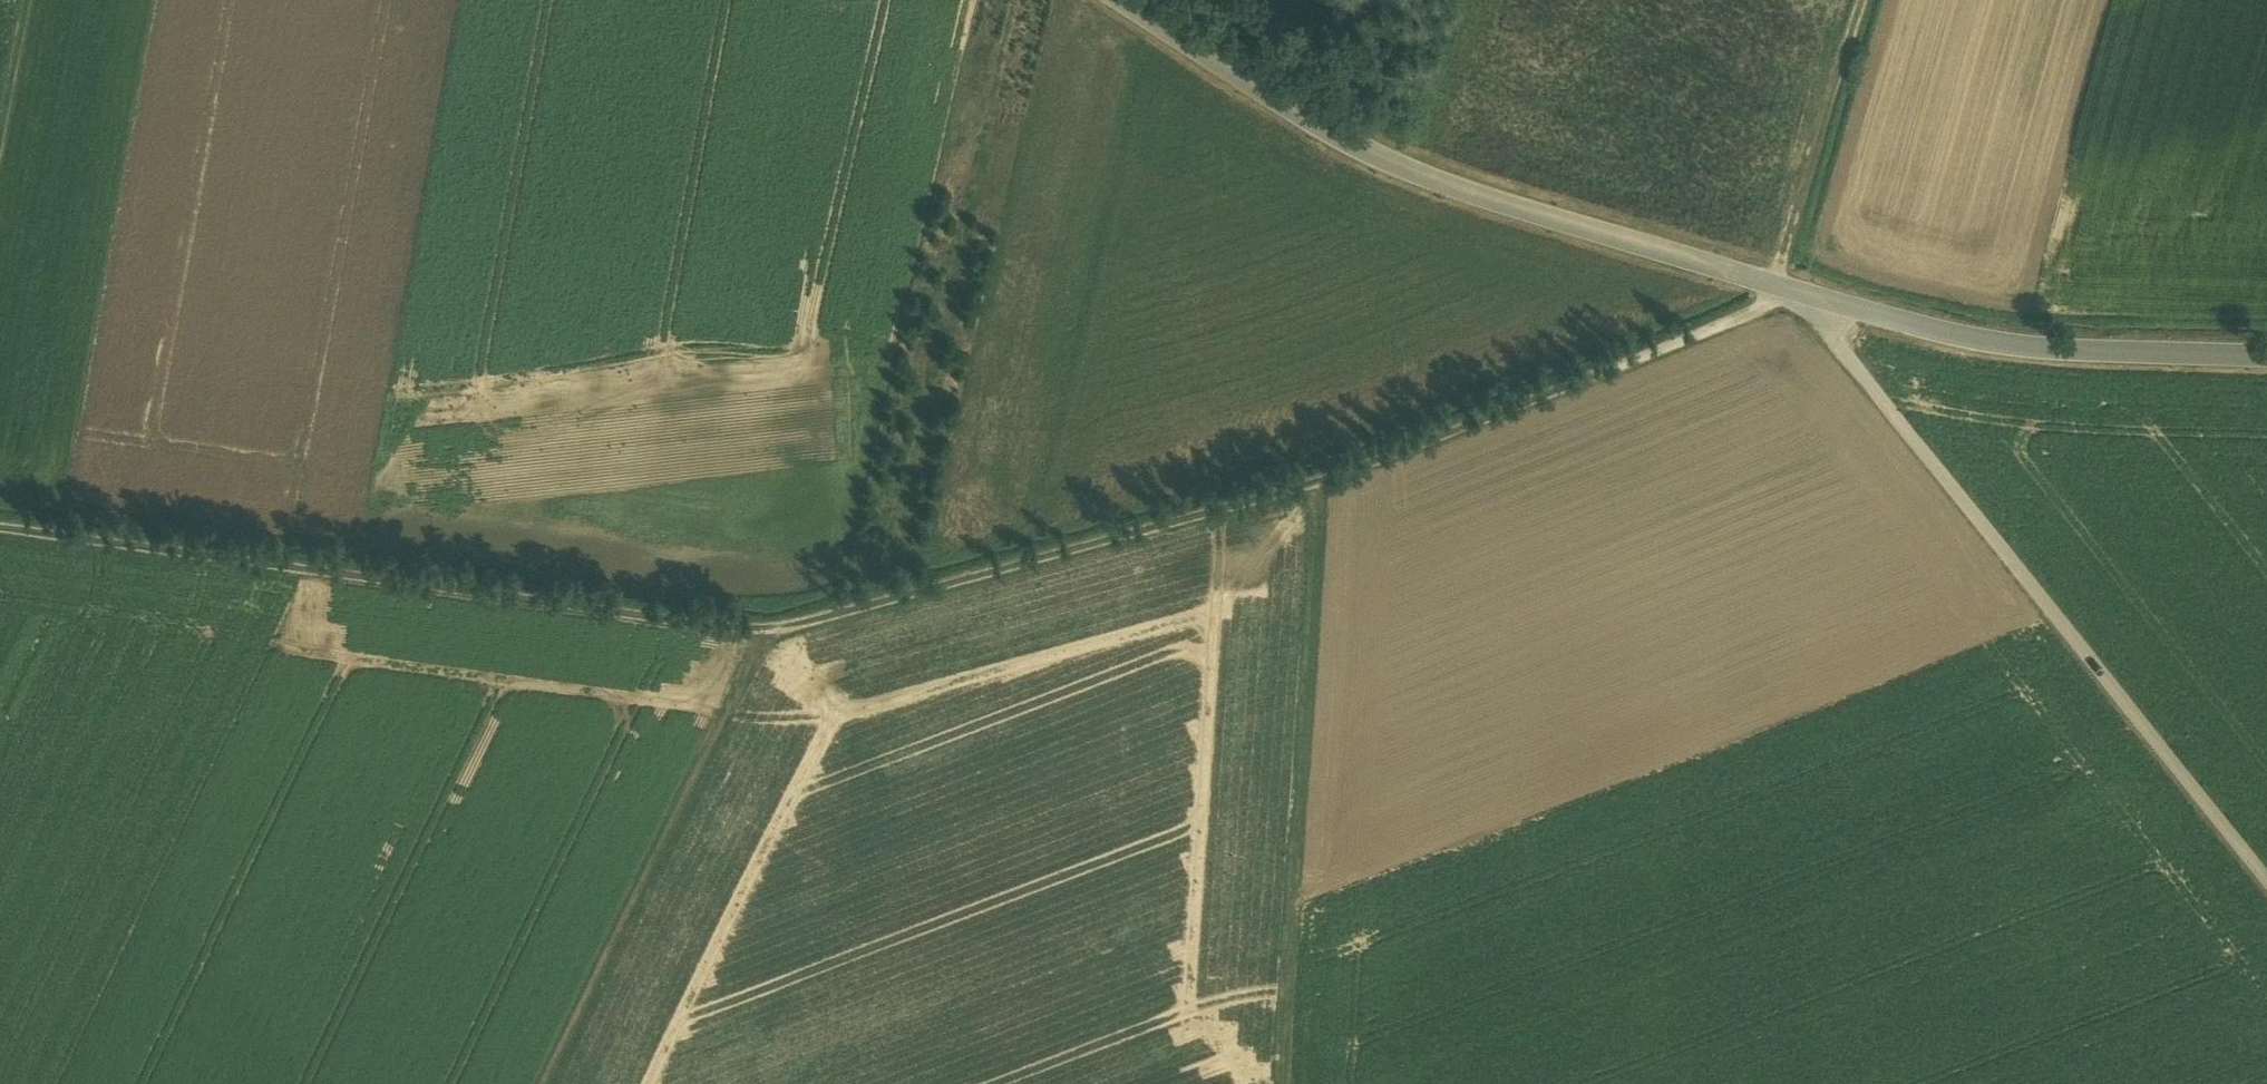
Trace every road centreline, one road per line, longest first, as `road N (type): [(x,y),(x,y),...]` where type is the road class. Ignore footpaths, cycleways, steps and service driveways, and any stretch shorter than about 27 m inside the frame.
road 1 (track): [(1321,483),(771,639),(0,524)]
road 2 (secondary): [(2266,357),(1980,345),(1482,198),(1325,134),(1118,0)]
road 3 (track): [(1853,0),(1766,310),(1321,483)]
road 4 (track): [(1799,294),(2266,873)]
road 5 (track): [(1321,483),(1284,1083)]
road 6 (track): [(771,639),(546,1083)]
road 7 (track): [(25,0),(0,129)]

